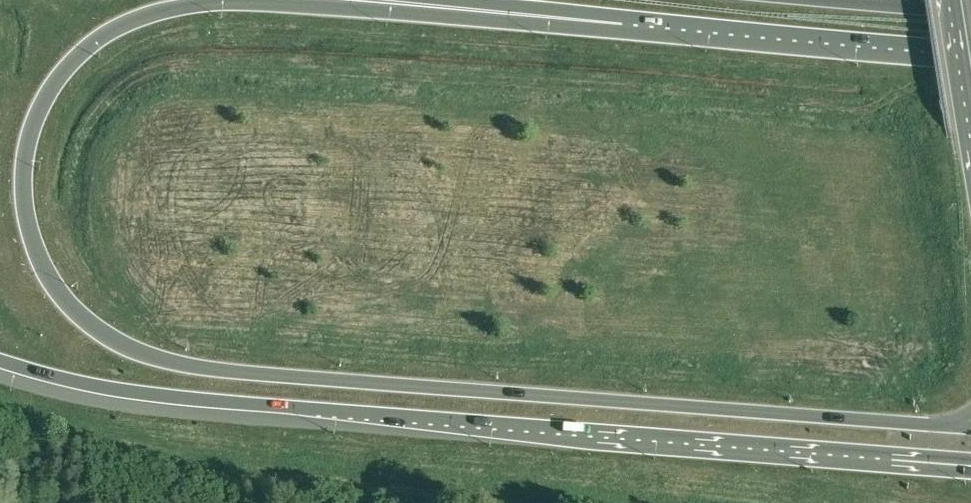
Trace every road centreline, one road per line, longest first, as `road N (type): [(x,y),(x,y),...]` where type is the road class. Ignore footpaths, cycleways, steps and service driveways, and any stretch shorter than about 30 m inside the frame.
road 1 (trunk): [(966,427),(185,367),(141,354),(87,321),(32,243),(25,171),(37,109),(79,53),(126,23),(202,3),(265,2),(622,18)]
road 2 (motorway): [(0,362),(168,399),(970,458)]
road 3 (trunk): [(622,18),(970,48)]
road 4 (trunk): [(446,0),(622,18)]

